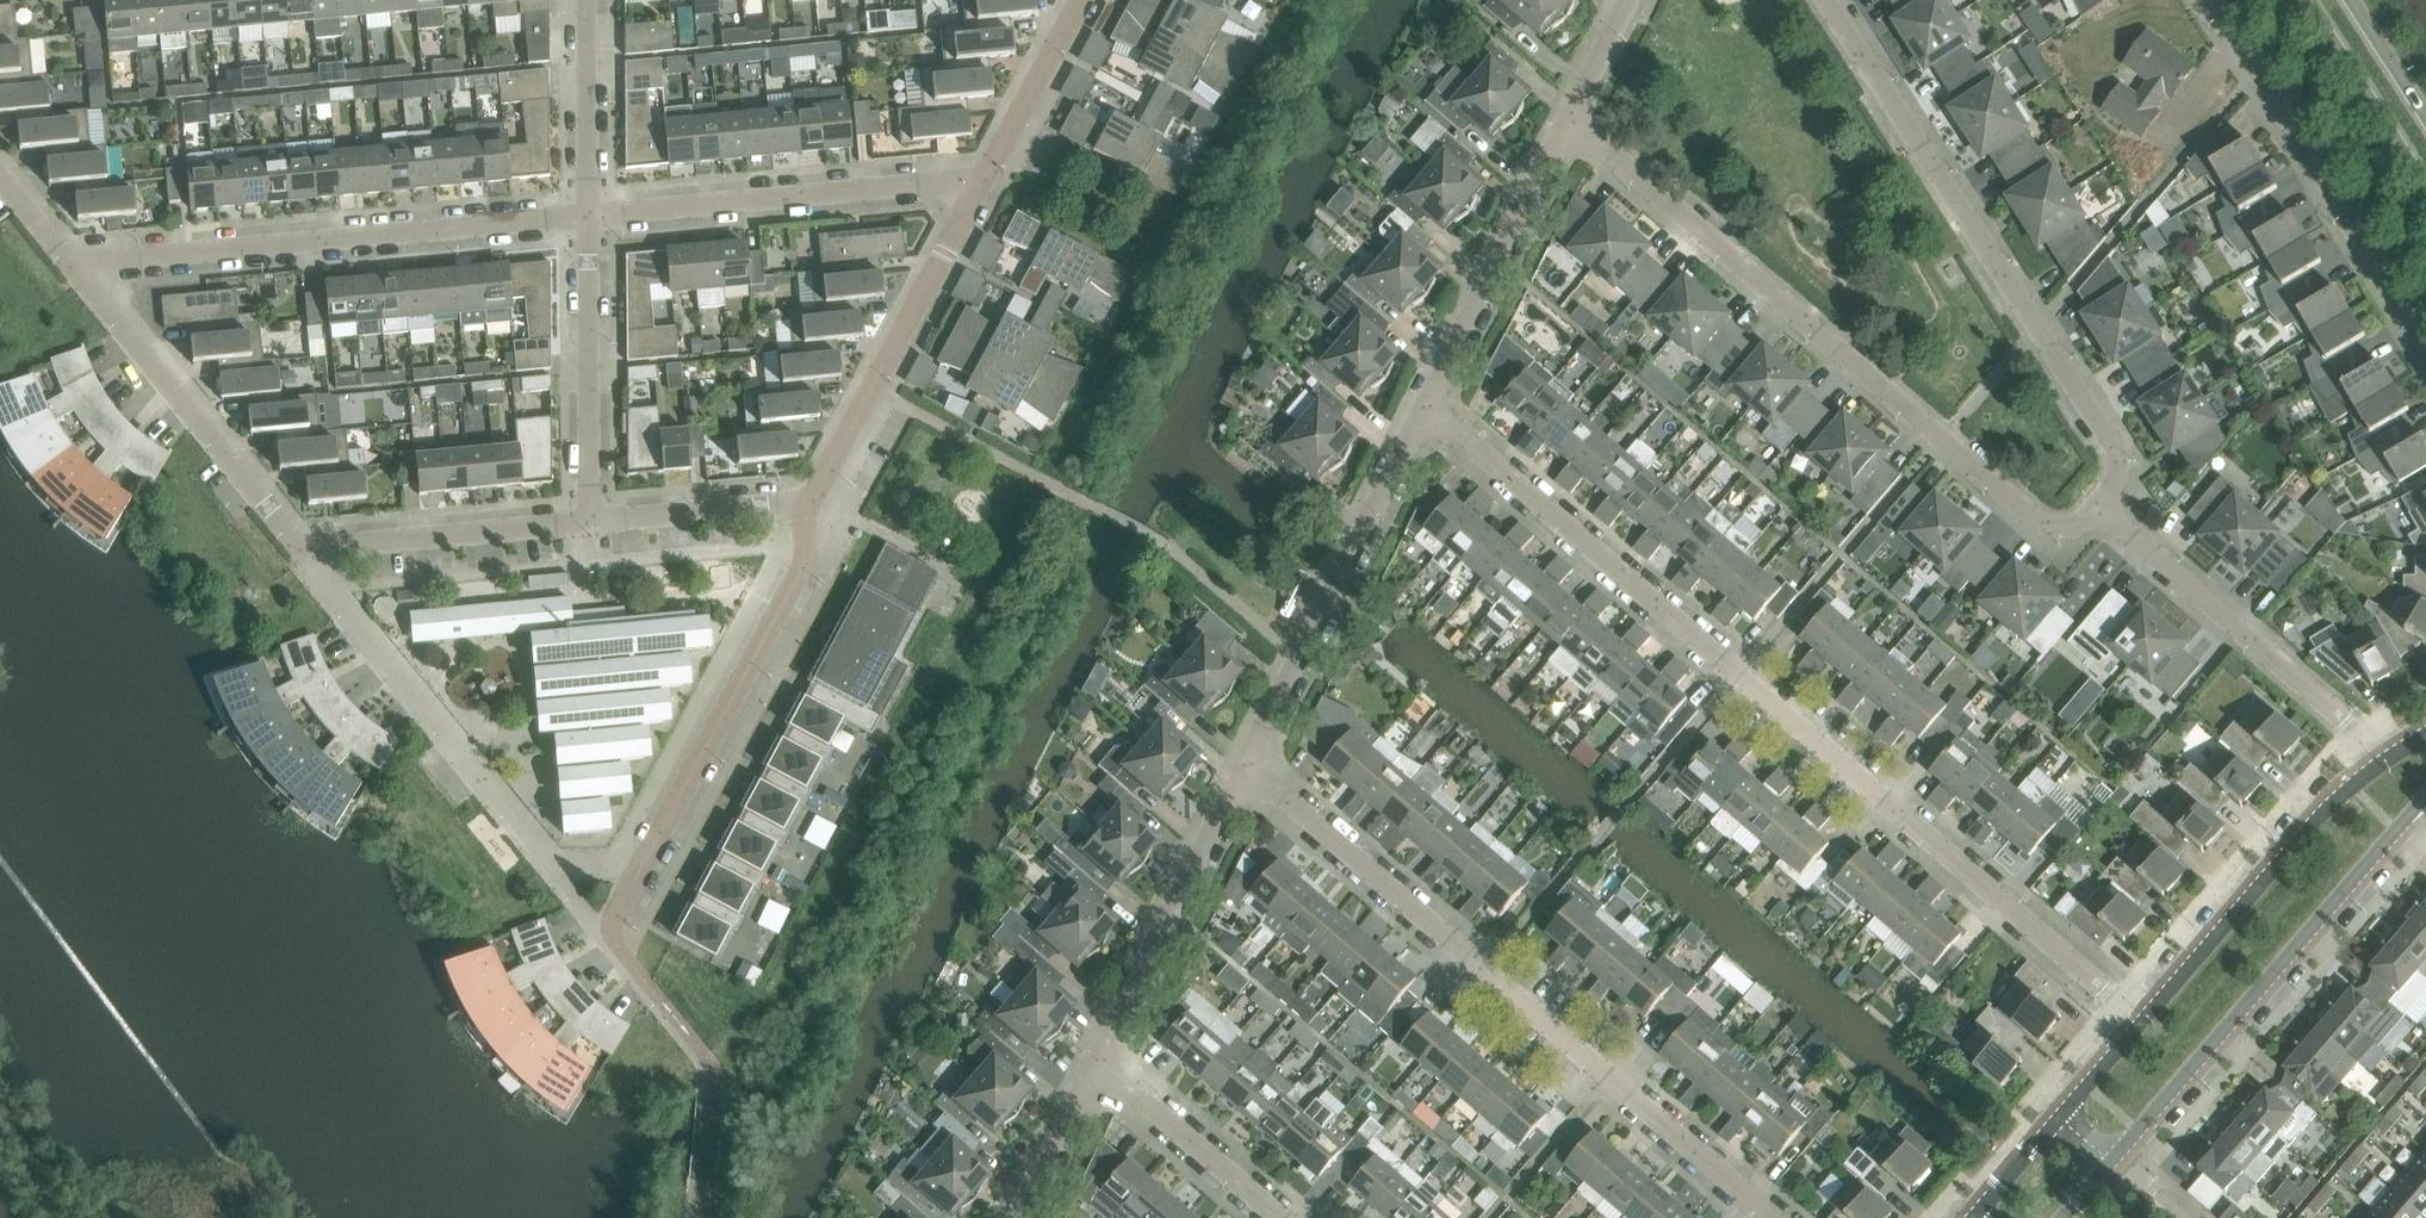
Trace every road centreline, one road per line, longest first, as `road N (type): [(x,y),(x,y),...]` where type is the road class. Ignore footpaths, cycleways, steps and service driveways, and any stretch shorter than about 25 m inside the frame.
road 1 (residential): [(303,552),(608,933),(804,565),(811,500)]
road 2 (residential): [(2144,1023),(1426,401)]
road 3 (residential): [(1772,1217),(1248,763)]
road 4 (residential): [(2099,512),(2067,528),(2038,522),(1569,120)]
road 5 (residential): [(2099,512),(2112,495),(2119,457),(1825,0)]
road 6 (residential): [(71,265),(587,216)]
road 7 (tertiary): [(2112,1162),(2425,798)]
road 8 (residential): [(2425,363),(2195,0)]
road 9 (residential): [(1248,763),(1426,401)]
road 10 (residential): [(587,216),(982,180)]
road 11 (residential): [(2387,758),(2362,726),(2099,512)]
road 12 (residential): [(303,552),(71,265)]
road 13 (residential): [(811,500),(982,180)]
road 14 (tertiary): [(2387,758),(2325,811),(2144,1023)]
road 15 (residential): [(1101,1062),(1248,763)]
road 16 (residential): [(1426,401),(1569,120)]
road 17 (residential): [(590,522),(587,216)]
road 18 (residential): [(590,522),(303,552)]
road 19 (residential): [(1280,1217),(1101,1062)]
road 20 (tertiary): [(2300,0),(2425,195)]
road 21 (residential): [(811,500),(590,522)]
road 22 (residential): [(587,216),(585,0)]
road 23 (residential): [(982,180),(1079,0)]
road 24 (residential): [(1024,1217),(1101,1062)]
road 25 (tertiary): [(2425,119),(2349,0)]
road 26 (residential): [(1569,120),(1629,0)]
road 27 (tertiary): [(2058,1118),(1974,1217)]
road 28 (tertiary): [(2144,1023),(2058,1118)]

